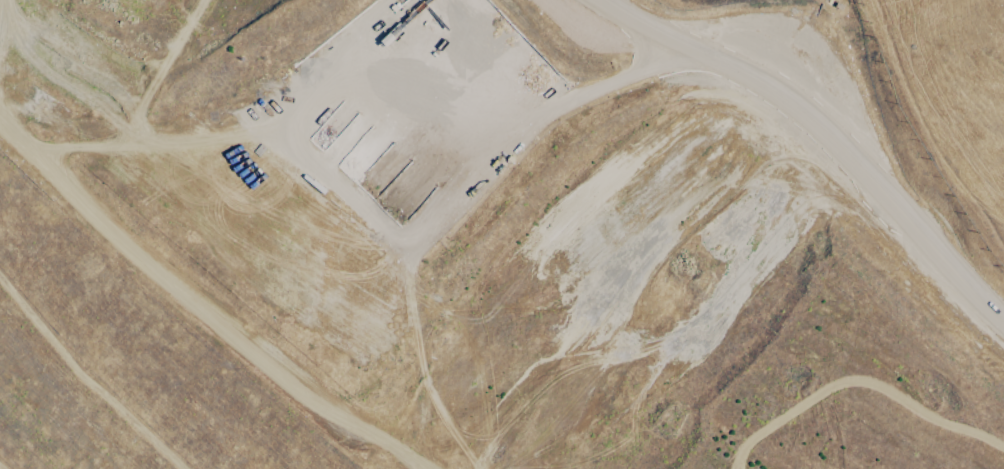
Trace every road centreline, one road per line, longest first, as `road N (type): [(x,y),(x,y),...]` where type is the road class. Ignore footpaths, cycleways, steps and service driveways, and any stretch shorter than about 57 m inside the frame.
road 1 (residential): [(1003,319),(839,160),(727,73),(615,58),(403,87)]

